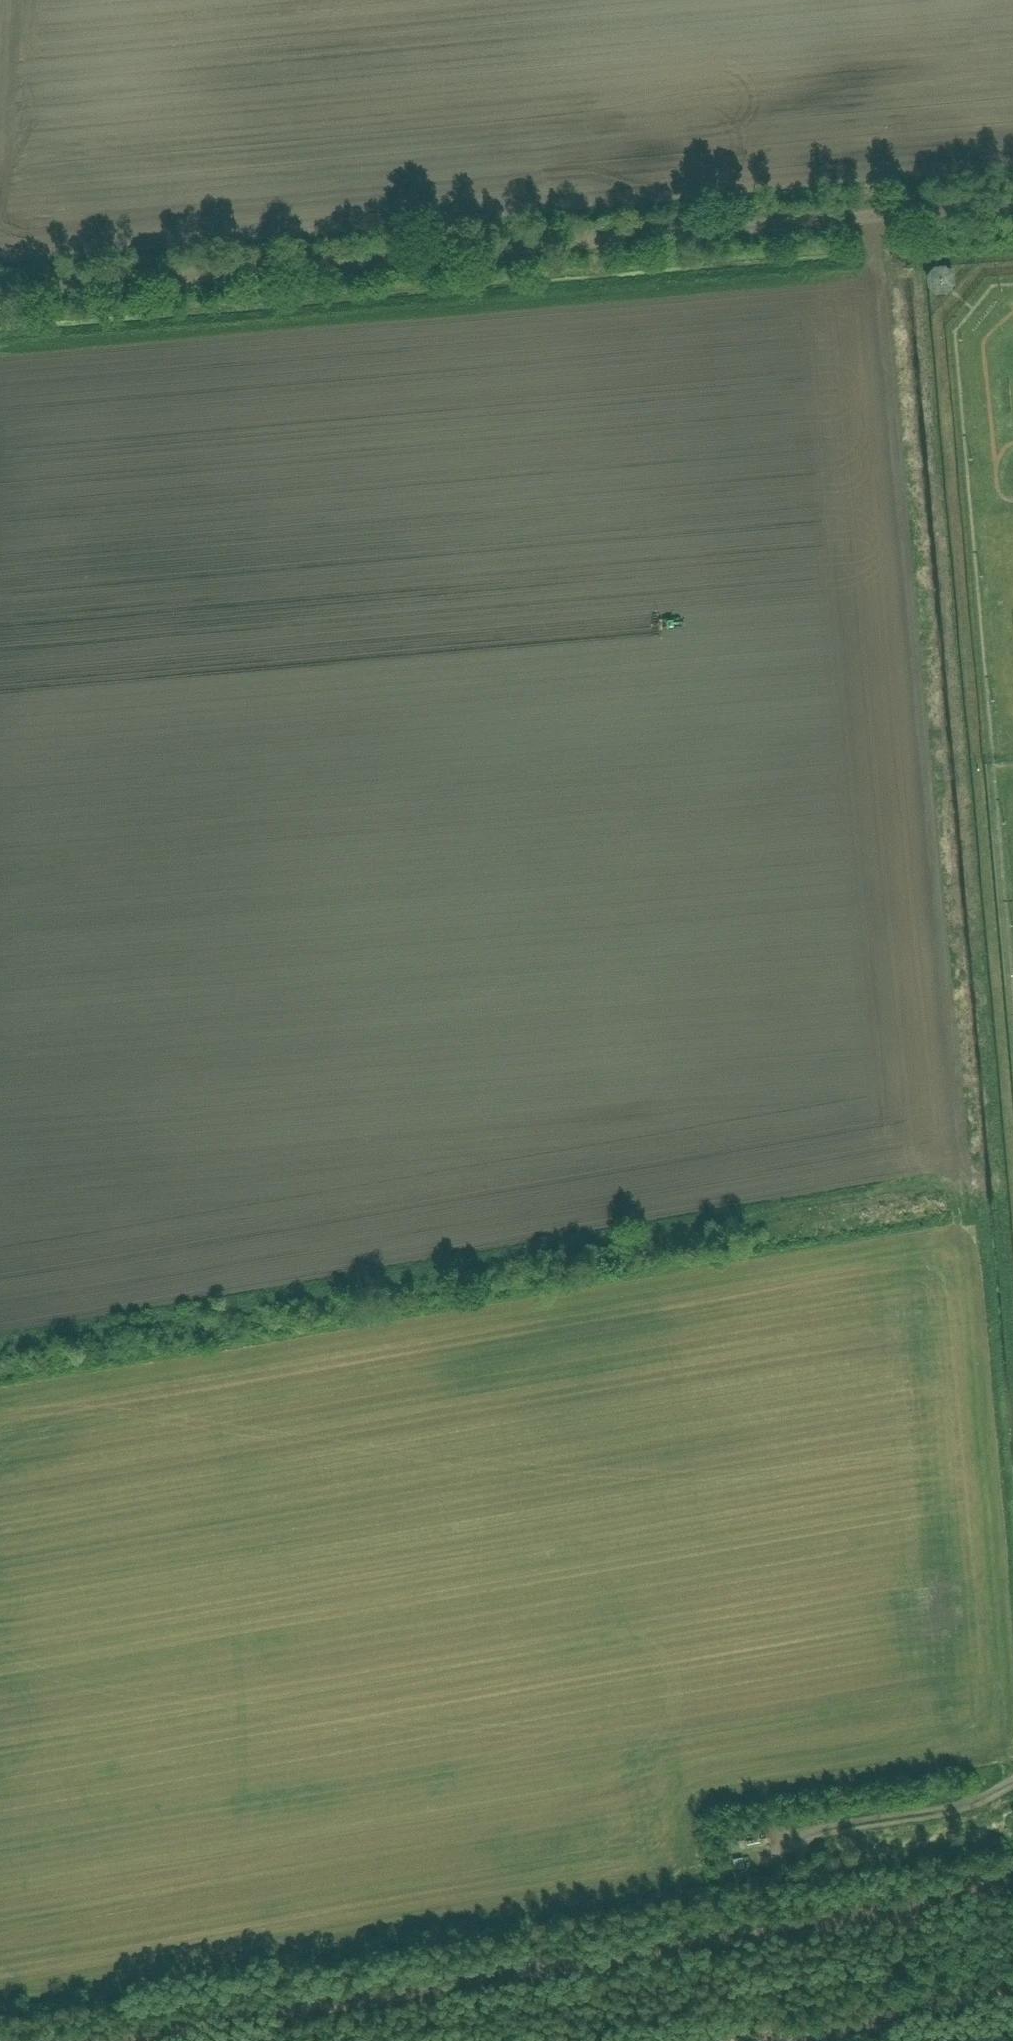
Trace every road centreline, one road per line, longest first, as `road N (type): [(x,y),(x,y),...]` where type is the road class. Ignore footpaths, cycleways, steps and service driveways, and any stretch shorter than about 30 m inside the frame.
road 1 (track): [(0,291),(1012,208)]
road 2 (track): [(954,1169),(0,1360)]

